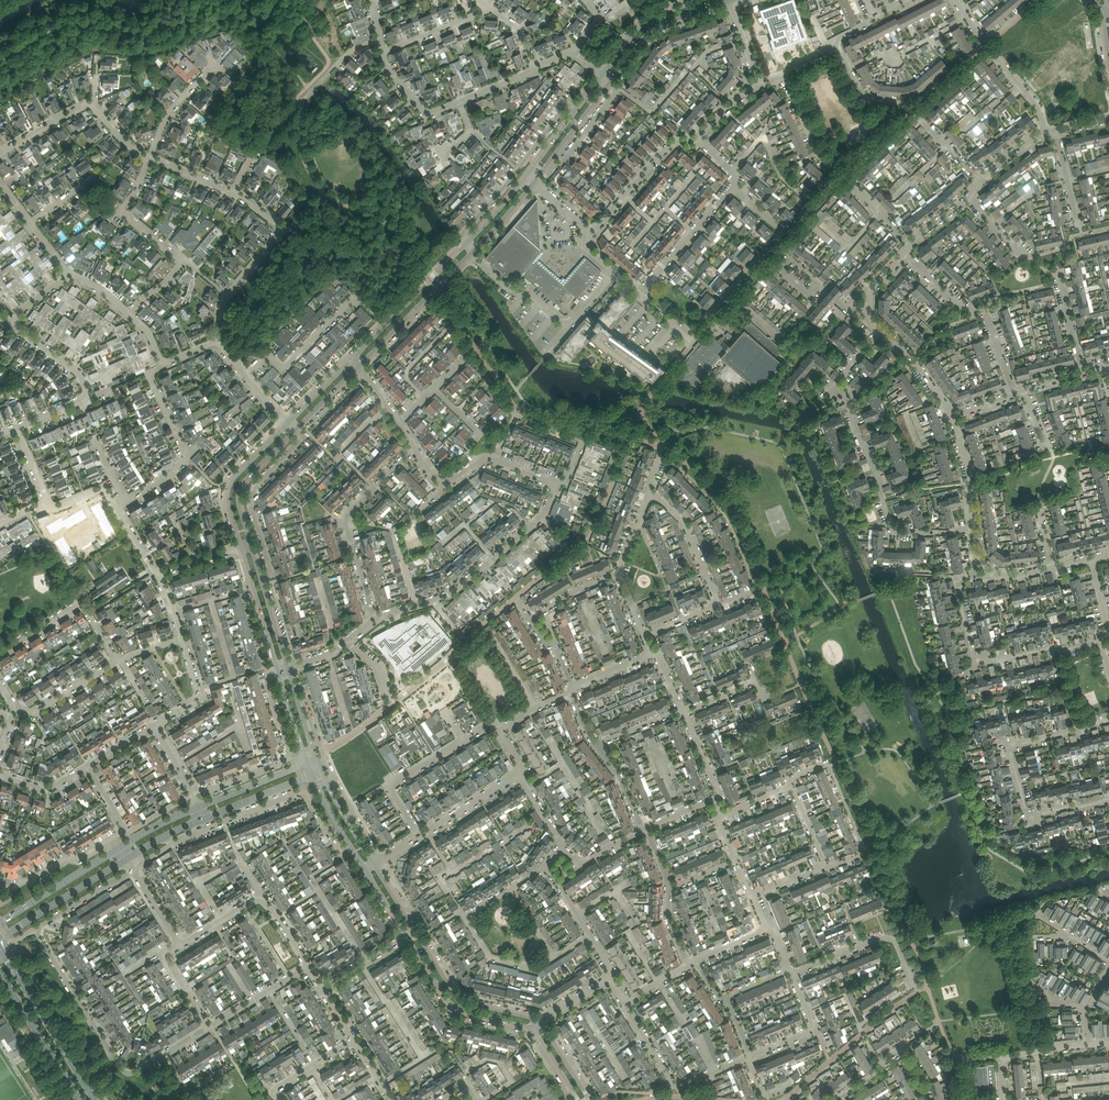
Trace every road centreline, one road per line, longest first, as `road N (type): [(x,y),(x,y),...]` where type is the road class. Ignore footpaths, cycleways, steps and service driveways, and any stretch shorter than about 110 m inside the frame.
road 1 (residential): [(210,1025),(127,1074),(40,940),(41,926),(134,872)]
road 2 (residential): [(971,528),(894,531),(849,402),(834,388),(880,333)]
road 3 (residential): [(1108,722),(1011,749),(1028,818),(1108,798)]
road 4 (residential): [(159,839),(178,841),(304,792),(344,857),(354,851)]
road 5 (residential): [(1102,642),(975,665),(959,581),(981,565)]
road 6 (residential): [(752,897),(822,868),(794,791),(719,817)]
road 7 (residential): [(375,619),(449,595),(541,518),(558,485)]
road 8 (residential): [(375,619),(343,518),(414,448)]
road 9 (residential): [(12,888),(124,831),(87,766)]
road 10 (residential): [(216,342),(221,303),(282,229),(232,193)]
road 11 (residential): [(701,326),(785,229),(735,184)]
road 12 (residential): [(115,507),(187,459),(151,377),(163,362)]
road 13 (residential): [(577,110),(568,104),(463,233),(467,245)]
road 14 (unclassified): [(471,255),(507,289),(532,294),(567,323),(614,273)]
road 15 (residential): [(420,836),(392,786),(488,725),(500,730)]
road 16 (residential): [(374,864),(376,853),(298,701)]
road 17 (residential): [(14,323),(70,366),(86,395),(17,427)]
road 18 (residential): [(261,579),(270,571),(250,503),(254,486),(303,437),(296,430)]
road 19 (primary): [(94,1099),(0,949)]
road 20 (residential): [(623,1004),(672,1084),(747,1060)]
road 21 (tertiary): [(407,936),(451,1006),(531,1030)]
road 22 (residential): [(792,975),(881,938),(896,942),(918,991)]
road 23 (tertiary): [(467,245),(350,360)]
road 24 (tertiary): [(539,1024),(457,996),(415,931)]
road 25 (residential): [(1044,134),(1038,106),(956,0)]
road 26 (tertiary): [(358,368),(471,255)]
road 27 (residential): [(117,660),(77,607),(0,653)]
road 28 (residential): [(476,462),(466,449),(482,433),(433,387),(398,422)]
road 29 (residential): [(246,375),(265,355),(282,370),(357,296)]
road 30 (tertiary): [(289,423),(228,490),(241,548)]
road 31 (tertiary): [(610,81),(654,27),(730,1)]
road 32 (tertiary): [(0,939),(126,860)]
road 33 (primary): [(0,973),(79,1099)]
road 34 (residential): [(905,103),(863,95),(837,46),(875,15)]
road 35 (residential): [(638,294),(735,184)]
road 36 (residential): [(591,233),(670,145),(697,140)]
road 37 (residential): [(837,172),(816,148),(784,72),(759,80)]
road 38 (tertiary): [(118,848),(0,923)]
road 39 (residential): [(184,261),(123,213),(149,158)]
road 40 (tertiary): [(251,545),(239,493),(296,430)]
road 41 (residential): [(718,605),(683,521),(649,492)]
road 42 (tertiary): [(703,0),(647,21),(602,75)]
road 43 (tertiary): [(241,548),(277,670)]
road 44 (residential): [(1006,1099),(1009,1058),(1088,1044)]
road 45 (residential): [(870,308),(843,307),(818,285),(810,295),(774,266)]

